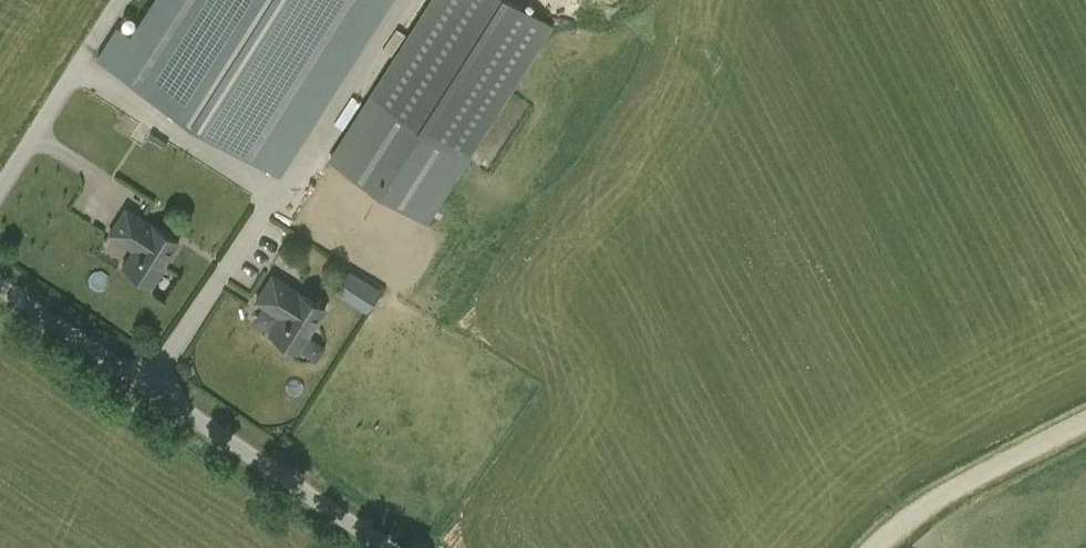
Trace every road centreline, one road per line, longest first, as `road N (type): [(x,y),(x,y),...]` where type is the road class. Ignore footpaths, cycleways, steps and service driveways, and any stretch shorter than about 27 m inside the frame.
road 1 (unclassified): [(384,547),(0,289)]
road 2 (unclassified): [(872,547),(922,507),(1085,422)]

